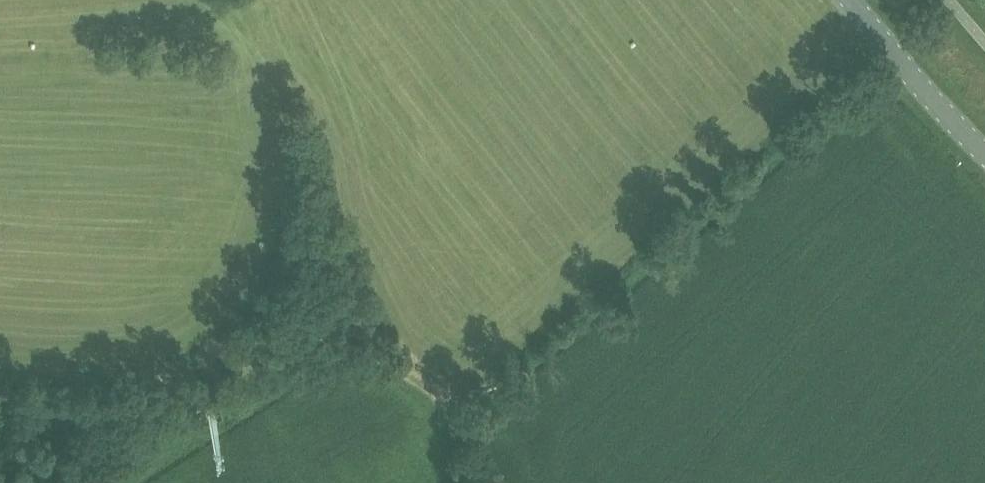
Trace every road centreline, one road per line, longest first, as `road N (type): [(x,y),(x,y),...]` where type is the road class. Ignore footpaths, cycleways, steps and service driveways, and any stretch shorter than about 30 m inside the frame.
road 1 (track): [(501,482),(448,395),(399,357),(327,339),(257,356),(152,400)]
road 2 (secondary): [(984,156),(853,0)]
road 3 (track): [(152,400),(0,405)]
road 4 (track): [(152,400),(97,438),(59,482)]

